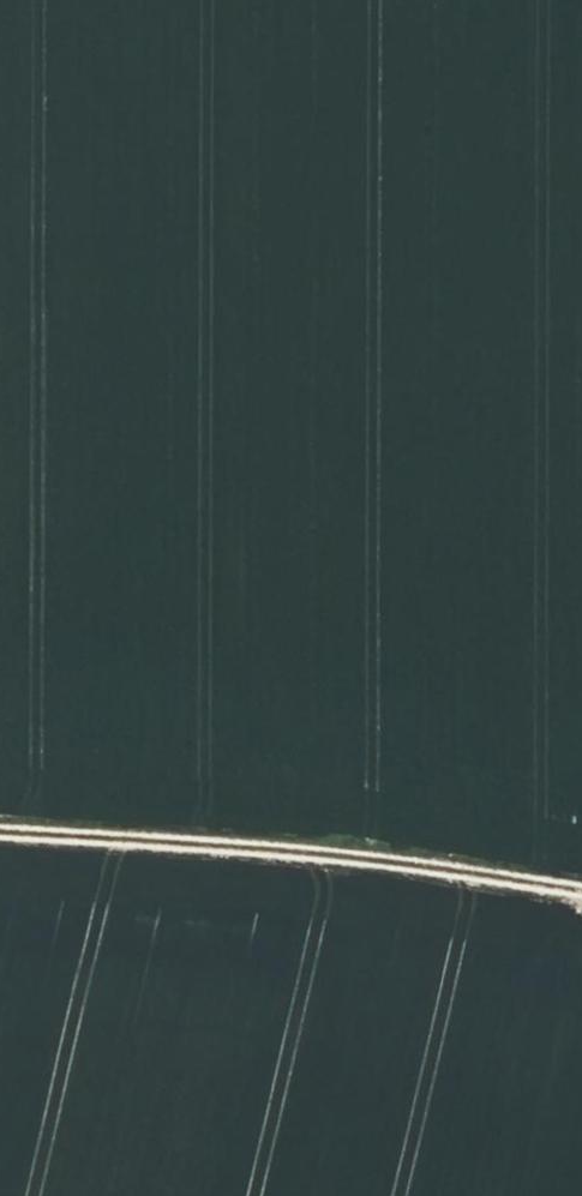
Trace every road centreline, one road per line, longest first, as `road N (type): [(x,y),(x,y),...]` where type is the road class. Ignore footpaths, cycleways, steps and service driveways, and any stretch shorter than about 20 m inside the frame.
road 1 (track): [(0,824),(286,843),(581,887)]

